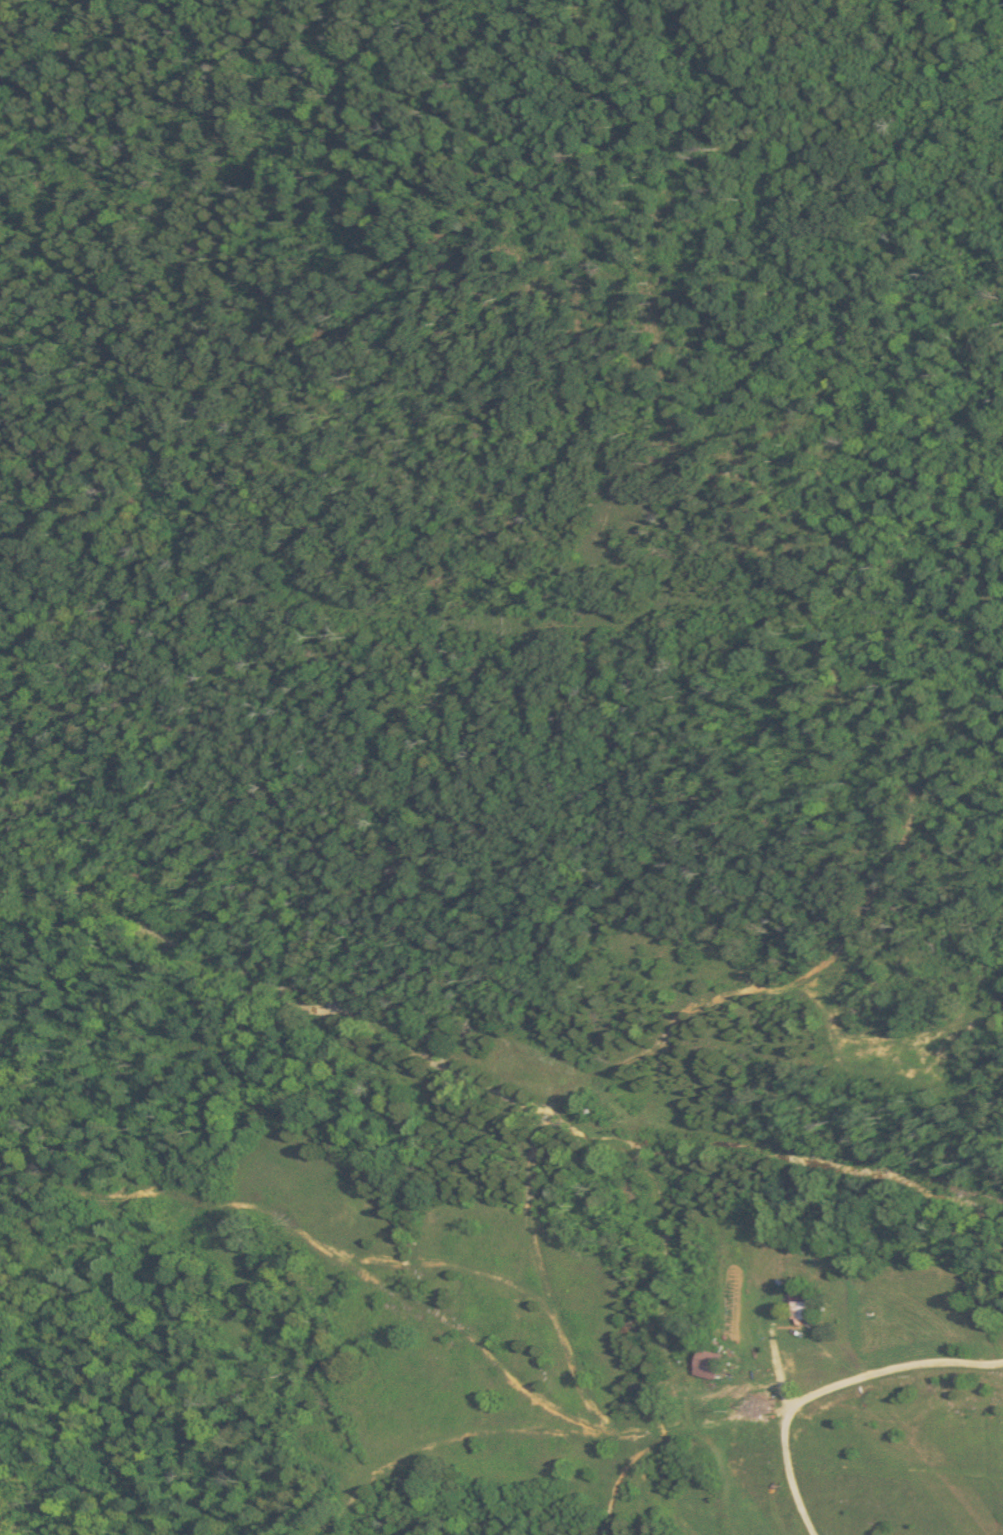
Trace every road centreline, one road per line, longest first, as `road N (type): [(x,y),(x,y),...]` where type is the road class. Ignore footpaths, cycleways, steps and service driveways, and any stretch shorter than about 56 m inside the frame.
road 1 (residential): [(1002,1350),(802,1403),(772,1462),(798,1534)]

